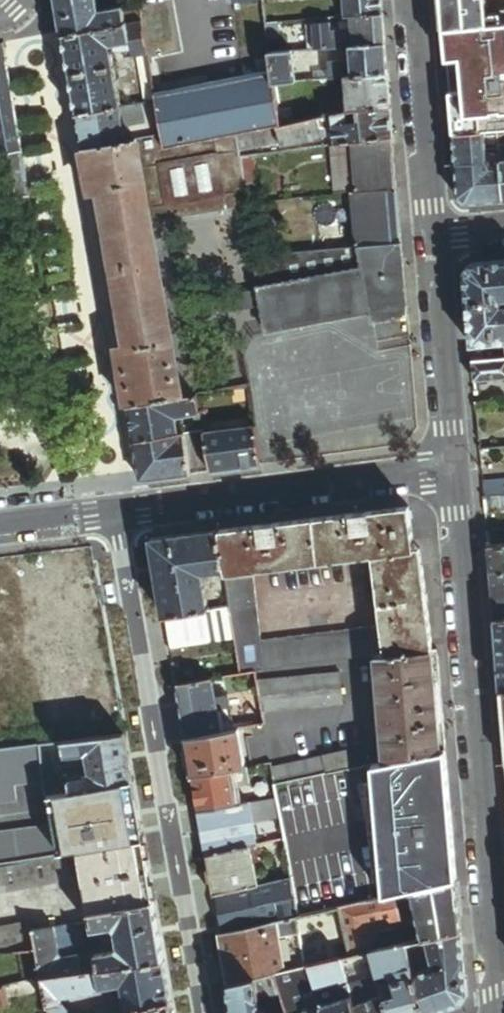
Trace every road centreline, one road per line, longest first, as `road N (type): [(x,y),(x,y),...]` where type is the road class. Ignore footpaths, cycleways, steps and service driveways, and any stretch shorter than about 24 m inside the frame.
road 1 (residential): [(454,476),(499,1012)]
road 2 (residential): [(119,518),(206,1012)]
road 3 (residential): [(119,518),(454,476)]
road 4 (residential): [(434,237),(454,476)]
road 5 (residential): [(414,0),(434,237)]
road 6 (residential): [(0,532),(119,518)]

